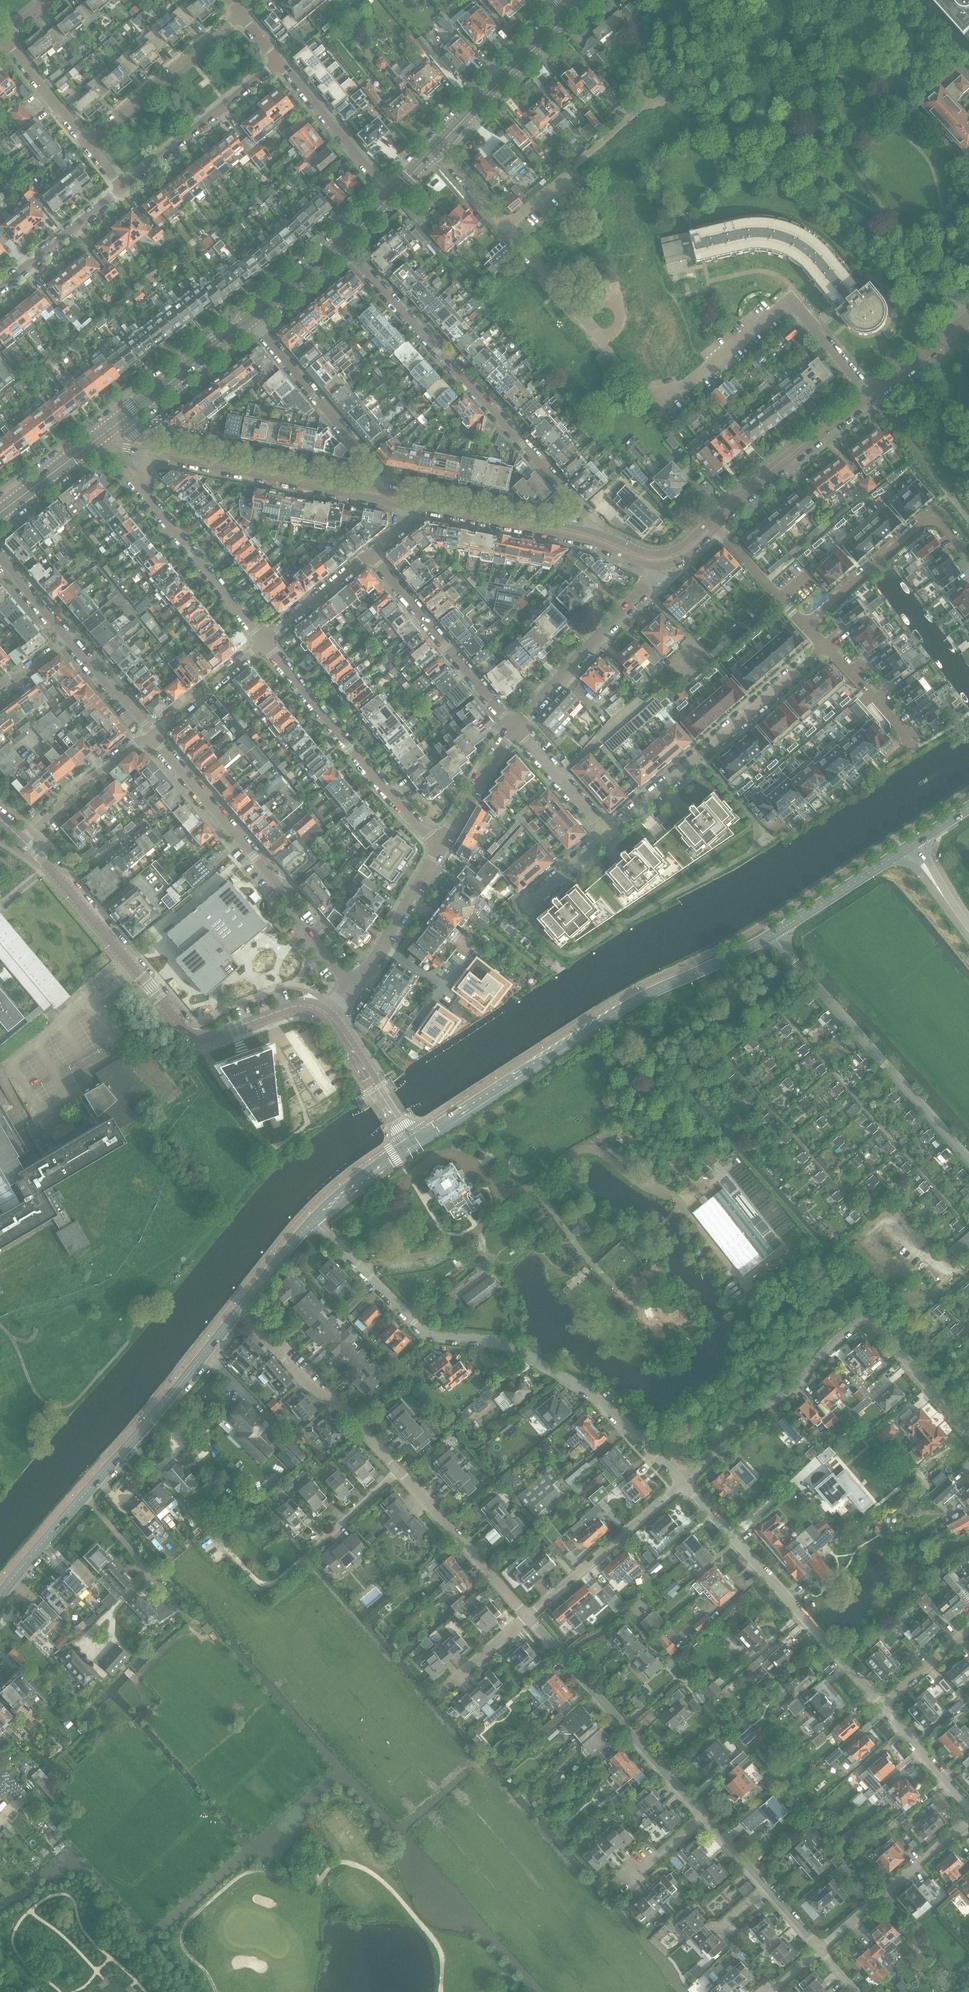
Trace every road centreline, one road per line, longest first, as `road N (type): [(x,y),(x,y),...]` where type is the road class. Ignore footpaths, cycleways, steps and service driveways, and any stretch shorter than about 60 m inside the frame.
road 1 (primary): [(220,1991),(157,1842),(0,1550)]
road 2 (residential): [(685,1482),(596,1396),(513,1346),(427,1334),(314,1220)]
road 3 (primary): [(0,1601),(116,1809),(196,1991)]
road 4 (residential): [(592,534),(589,516),(341,245)]
road 5 (tertiary): [(0,1596),(237,1312)]
road 6 (residential): [(351,986),(295,920),(287,894),(153,735)]
road 7 (residential): [(882,1707),(685,1482)]
road 8 (unclassified): [(968,1160),(771,936)]
road 9 (residential): [(650,395),(685,388),(790,299),(867,394)]
road 10 (residential): [(609,835),(825,646)]
road 11 (residential): [(263,642),(439,848)]
road 12 (residential): [(704,1817),(528,1617)]
road 13 (tertiary): [(540,1063),(636,1001),(771,936)]
road 14 (residential): [(685,1482),(737,1421),(793,1389),(866,1315)]
road 15 (residential): [(263,642),(139,487),(149,444)]
road 16 (tertiary): [(179,1023),(21,840)]
road 17 (residential): [(374,490),(149,444)]
road 18 (residential): [(514,728),(653,582),(660,557)]
road 19 (residential): [(398,1471),(237,1312)]
road 20 (residential): [(514,728),(371,554)]
road 21 (residential): [(581,315),(437,148)]
road 22 (residential): [(805,625),(921,525),(943,527),(968,561)]
road 23 (residential): [(374,490),(371,462),(252,318)]
road 24 (residential): [(528,1617),(685,1482)]
road 25 (residential): [(711,524),(867,394)]
road 26 (residential): [(127,191),(279,63)]
road 27 (residential): [(88,143),(240,17)]
road 28 (tertiary): [(437,148),(576,8)]
road 29 (residential): [(820,1949),(968,1821)]
road 30 (residential): [(528,1617),(398,1471)]
road 31 (residential): [(592,534),(408,497)]
road 32 (residential): [(820,1949),(704,1817)]
road 33 (residential): [(388,198),(279,63)]
road 34 (residential): [(153,735),(79,785),(21,840)]
road 35 (tertiary): [(771,936),(910,845)]
road 36 (tertiary): [(123,419),(252,318)]
road 37 (residential): [(0,292),(127,191)]
road 38 (tertiary): [(329,1016),(414,1146)]
road 39 (residential): [(968,1432),(866,1315)]
road 40 (tertiary): [(540,1063),(414,1146)]
road 41 (tertiary): [(179,1023),(207,1038),(284,1010),(317,1007)]
road 42 (residential): [(153,735),(263,642)]
road 43 (residential): [(609,835),(514,728)]
road 44 (residential): [(439,848),(514,728)]
road 45 (residential): [(371,554),(263,642)]
road 46 (residential): [(805,625),(711,524)]
road 47 (residential): [(88,143),(2,38)]
road 48 (residential): [(968,1807),(882,1707)]
road 49 (residential): [(867,394),(968,313)]
road 50 (tertiary): [(0,513),(103,435)]
road 51 (residential): [(67,639),(153,735)]
road 52 (tertiary): [(314,1220),(414,1146)]
road 53 (residential): [(308,1555),(398,1471)]
road 54 (tertiary): [(237,1312),(314,1220)]

